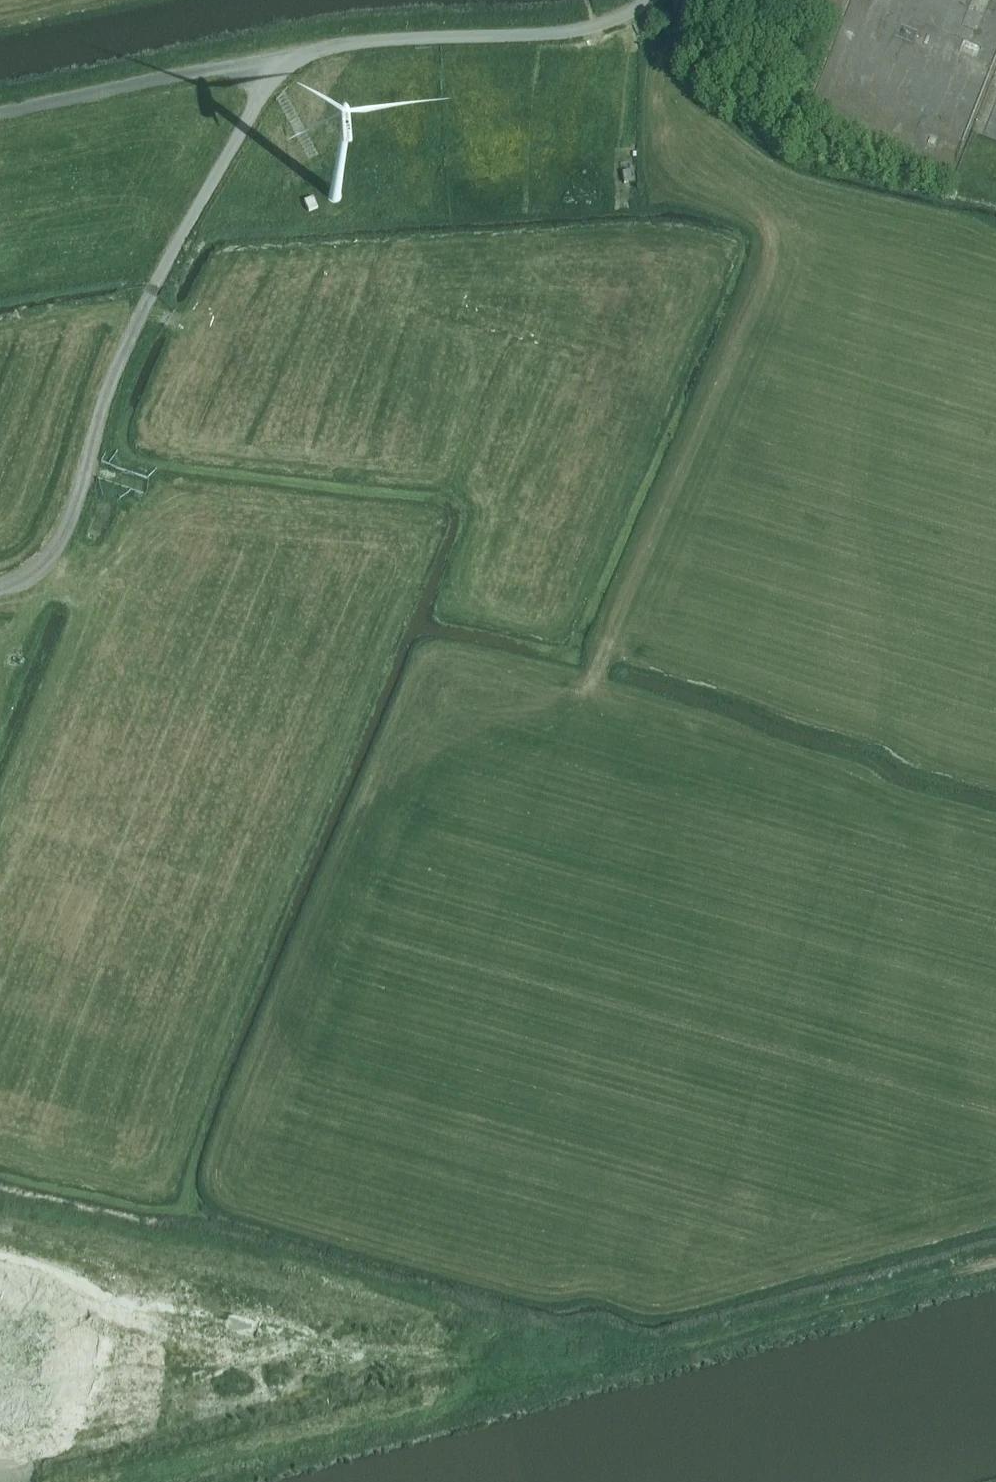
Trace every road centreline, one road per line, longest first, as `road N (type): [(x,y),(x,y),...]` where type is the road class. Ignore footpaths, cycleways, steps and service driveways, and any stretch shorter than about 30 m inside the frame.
road 1 (unclassified): [(0,113),(395,38),(580,31),(642,0)]
road 2 (track): [(995,1271),(700,1345)]

